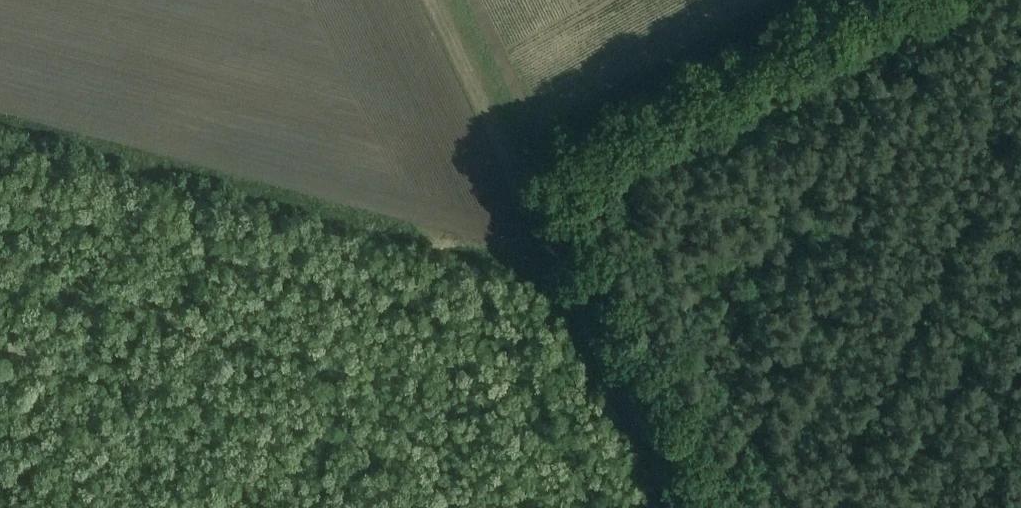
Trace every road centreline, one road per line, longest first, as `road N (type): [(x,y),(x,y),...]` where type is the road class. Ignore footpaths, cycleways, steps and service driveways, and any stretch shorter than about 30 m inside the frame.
road 1 (track): [(431,0),(680,507)]

